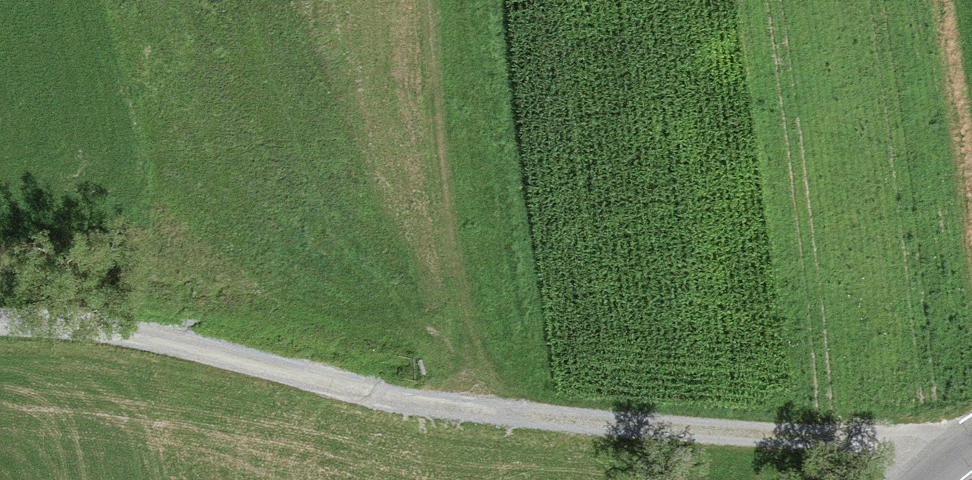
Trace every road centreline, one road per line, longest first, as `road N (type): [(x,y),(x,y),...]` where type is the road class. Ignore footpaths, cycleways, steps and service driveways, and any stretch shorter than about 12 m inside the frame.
road 1 (track): [(945,447),(640,423),(470,399)]
road 2 (track): [(470,399),(0,317)]
road 3 (track): [(415,0),(470,399)]

